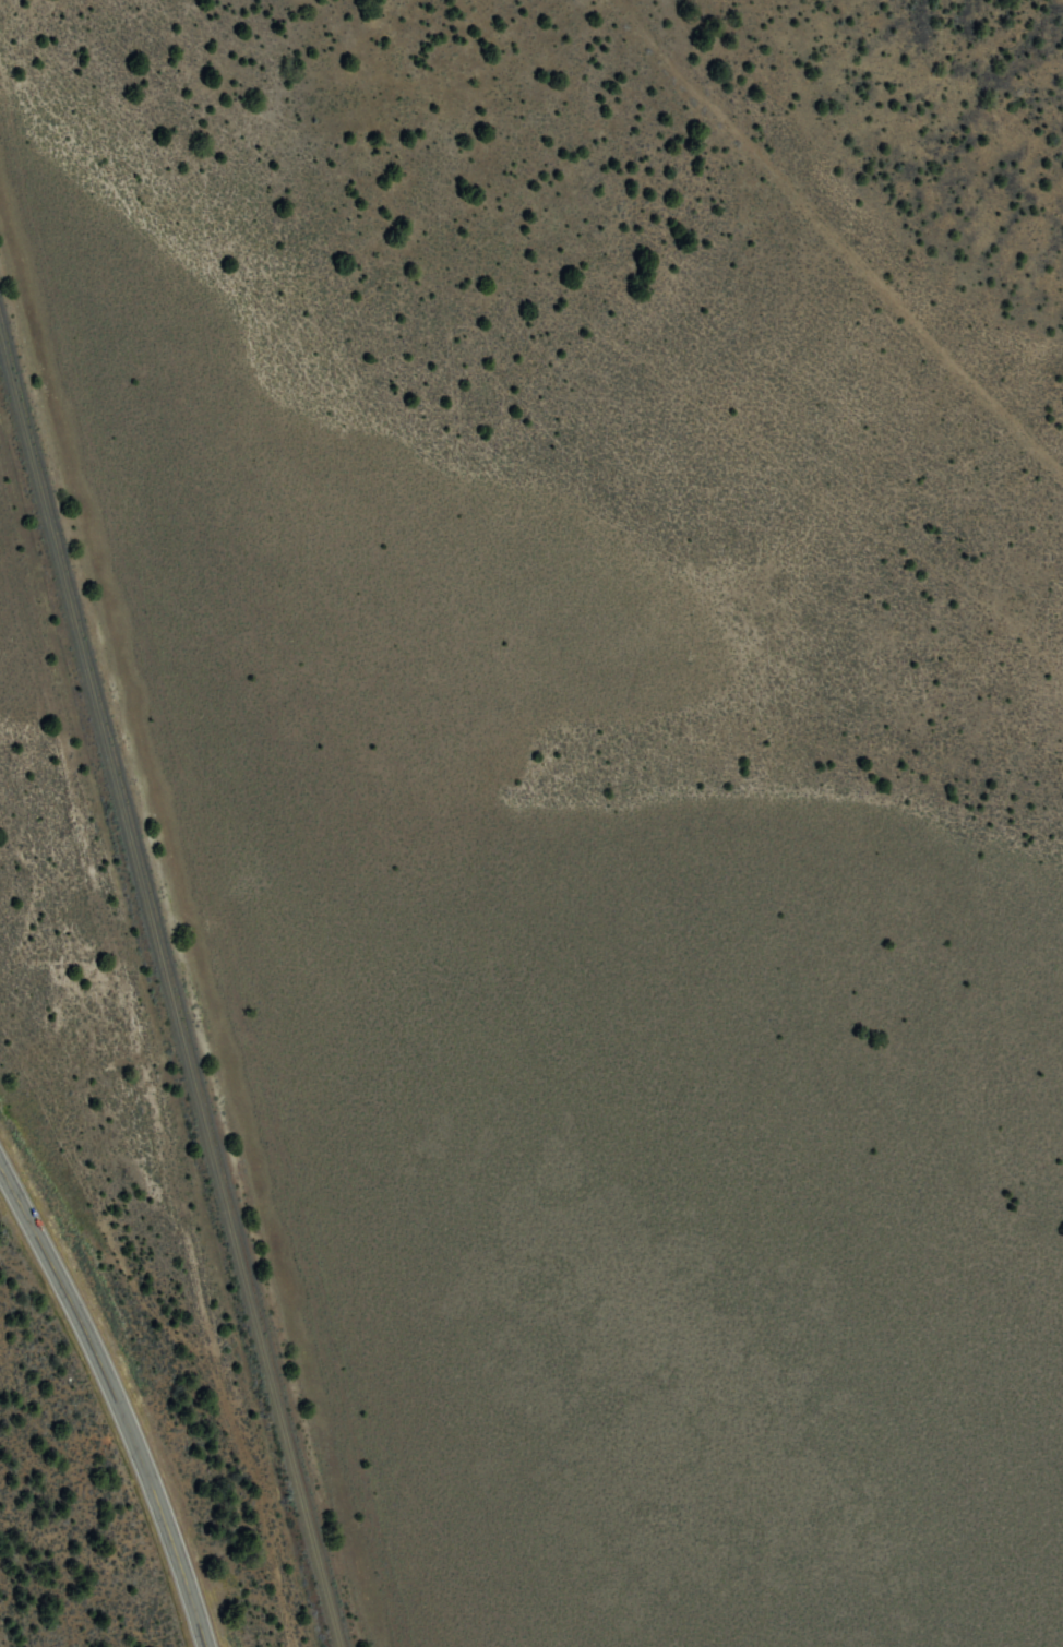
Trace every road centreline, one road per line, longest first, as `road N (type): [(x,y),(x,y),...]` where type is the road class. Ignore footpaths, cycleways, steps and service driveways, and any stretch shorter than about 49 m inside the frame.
road 1 (track): [(1062,472),(618,0)]
road 2 (trunk): [(204,1646),(119,1404),(0,1167)]

